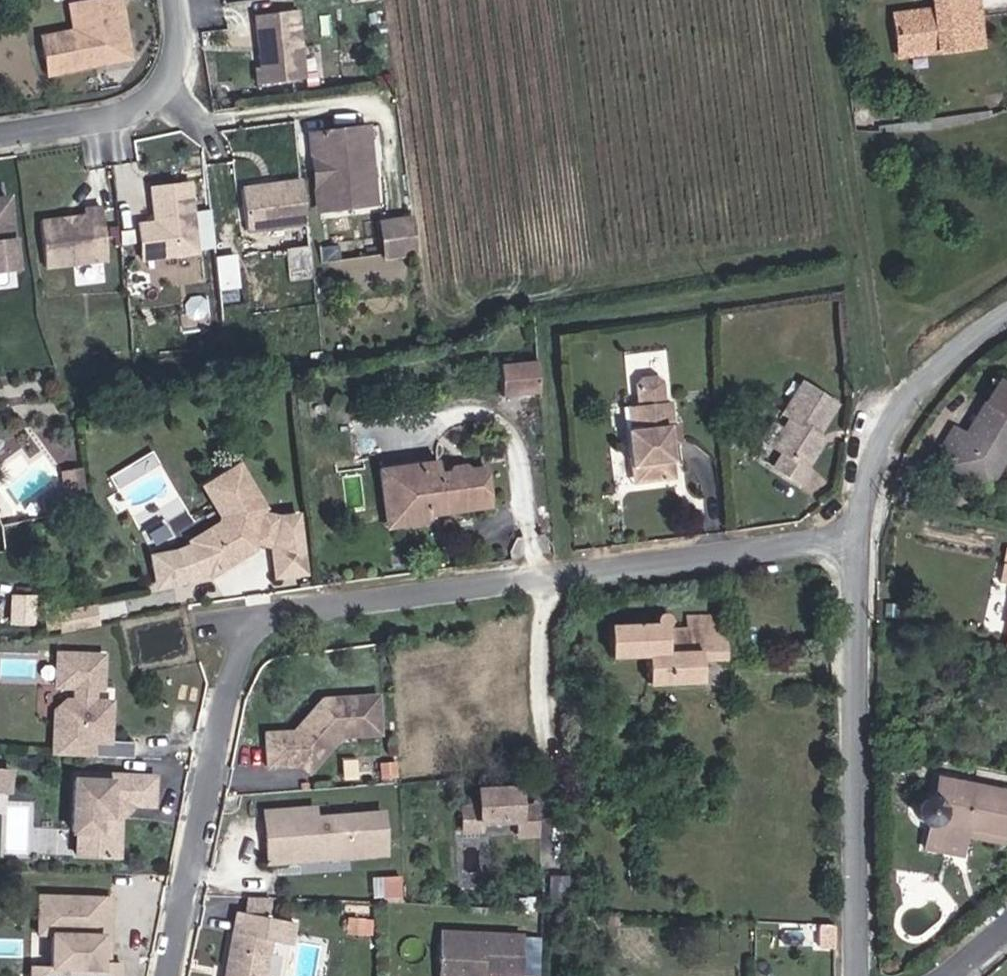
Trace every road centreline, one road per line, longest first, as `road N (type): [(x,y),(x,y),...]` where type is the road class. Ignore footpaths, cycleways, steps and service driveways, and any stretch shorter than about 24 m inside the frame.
road 1 (residential): [(167,975),(234,681),(256,623),(316,607),(765,555),(855,534)]
road 2 (unclassified): [(855,534),(862,975)]
road 3 (unclassified): [(1006,315),(958,348),(898,413),(868,469),(855,534)]
road 4 (residential): [(0,137),(112,119),(152,87),(171,29),(167,0)]

